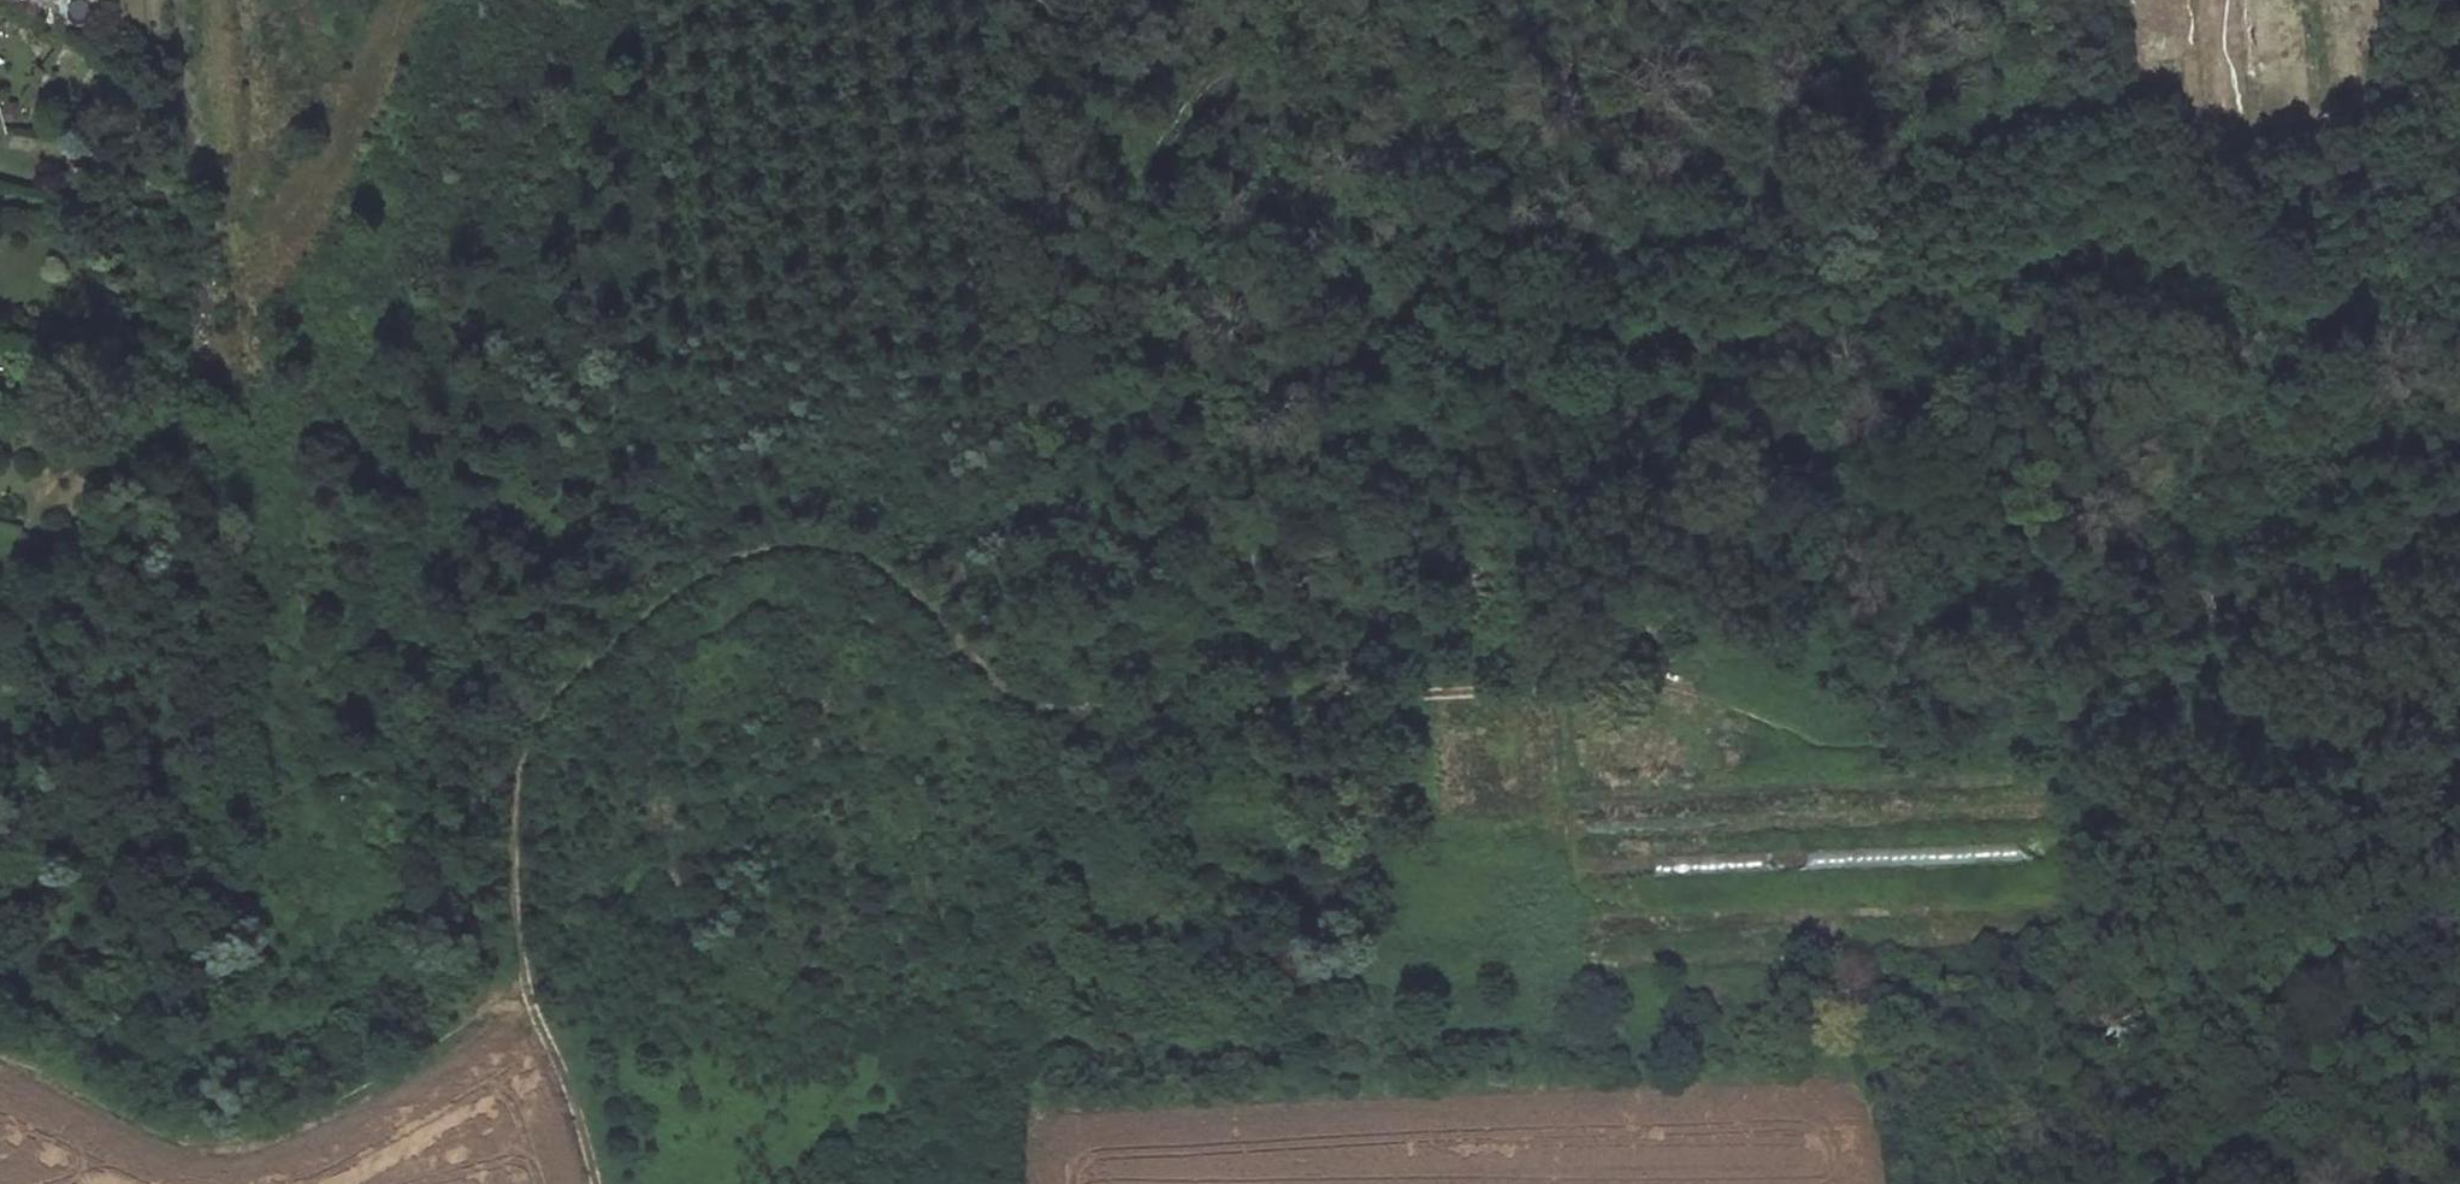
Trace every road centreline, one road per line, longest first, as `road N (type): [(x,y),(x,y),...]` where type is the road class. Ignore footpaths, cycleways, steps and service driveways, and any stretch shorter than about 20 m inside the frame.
road 1 (track): [(594,1183),(530,994),(516,909),(518,775),(534,725),(566,681),(715,562),(787,540),(865,555),(904,581),(1004,686),(1050,705),(1666,687)]

